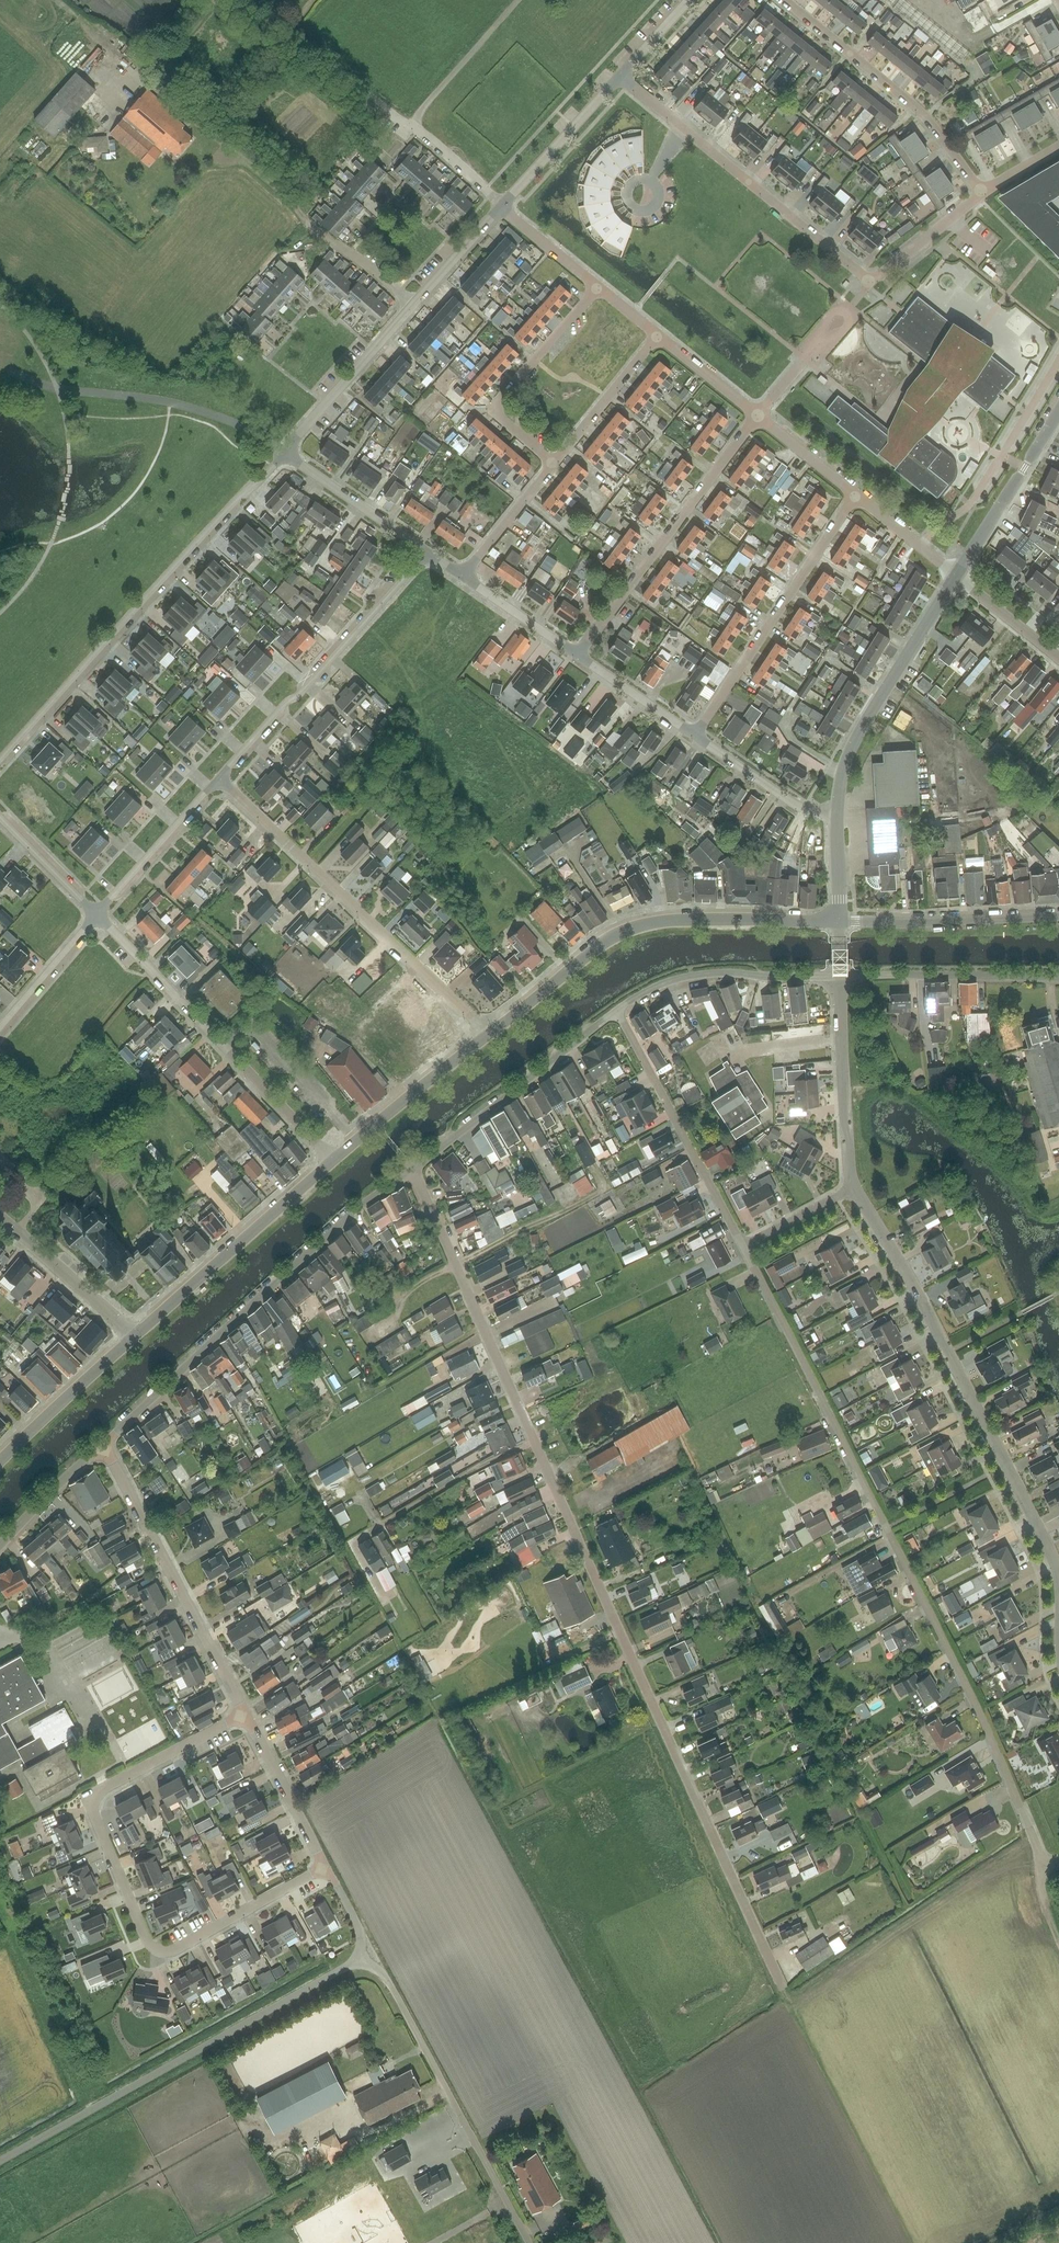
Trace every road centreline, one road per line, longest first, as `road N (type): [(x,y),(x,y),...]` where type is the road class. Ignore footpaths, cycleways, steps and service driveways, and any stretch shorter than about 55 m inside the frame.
road 1 (residential): [(783,1991),(413,1169)]
road 2 (residential): [(1042,1870),(978,1709),(744,1248)]
road 3 (residential): [(245,1715),(96,1794),(91,1809),(148,1944),(167,1952),(324,1868)]
road 4 (residential): [(1058,1573),(925,1305),(855,1187)]
road 5 (residential): [(0,760),(285,452)]
road 6 (residential): [(413,1169),(362,1204),(102,1446)]
road 7 (unclassified): [(0,2162),(363,1958)]
road 8 (tertiary): [(491,1031),(591,951),(653,921),(838,920)]
road 9 (residential): [(491,1031),(218,779)]
road 10 (residential): [(334,1160),(96,914)]
road 11 (unclassified): [(528,2242),(387,1980),(363,1958)]
road 12 (residential): [(870,281),(620,77)]
road 13 (residential): [(428,553),(218,779)]
road 14 (residential): [(245,1715),(102,1446)]
road 15 (unclassified): [(285,452),(171,402),(58,390),(0,369)]
road 16 (residential): [(579,655),(756,416)]
road 17 (residential): [(504,207),(411,126),(519,0)]
road 18 (residential): [(697,732),(857,494)]
road 19 (track): [(783,1991),(909,2242)]
road 20 (residential): [(980,193),(932,124),(785,0)]
road 21 (residential): [(744,1248),(617,1010)]
road 22 (tertiary): [(838,811),(853,740),(957,576)]
road 23 (tertiary): [(135,1335),(334,1160)]
road 24 (residential): [(617,1010),(413,1169)]
road 25 (residential): [(415,306),(228,154)]
road 26 (residential): [(553,464),(496,413),(497,404),(596,288)]
road 27 (residential): [(840,977),(706,974),(617,1010)]
road 28 (residential): [(838,920),(1058,916)]
road 29 (residential): [(1058,978),(840,977)]
road 30 (residential): [(855,1187),(840,977)]
road 31 (tertiary): [(334,1160),(491,1031)]
road 32 (track): [(252,0),(411,126)]
road 33 (residential): [(285,452),(415,306)]
road 34 (tertiary): [(957,576),(1058,410)]
road 35 (tertiary): [(0,1462),(135,1335)]
road 36 (residential): [(218,779),(96,914)]
road 37 (tertiary): [(135,1335),(0,1218)]
road 38 (residential): [(428,553),(285,452)]
road 39 (residential): [(504,207),(620,77)]
road 40 (residential): [(324,1868),(245,1715)]
road 41 (residential): [(553,464),(659,335)]
road 42 (residential): [(838,811),(816,809),(697,732)]
road 43 (residential): [(0,1026),(96,914)]
road 44 (residential): [(463,575),(553,464)]
road 45 (residential): [(0,1546),(102,1446)]
road 46 (residential): [(579,655),(463,575)]
road 47 (residential): [(697,732),(579,655)]
road 48 (residential): [(870,281),(980,193)]
road 49 (residential): [(96,914),(0,819)]
road 50 (residential): [(415,306),(504,207)]
road 51 (residential): [(1058,658),(957,576)]
road 52 (residential): [(957,576),(857,494)]
road 53 (residential): [(857,494),(756,416)]
road 54 (residential): [(744,1248),(855,1187)]
road 55 (residential): [(756,416),(659,335)]
road 56 (residential): [(596,288),(504,207)]

